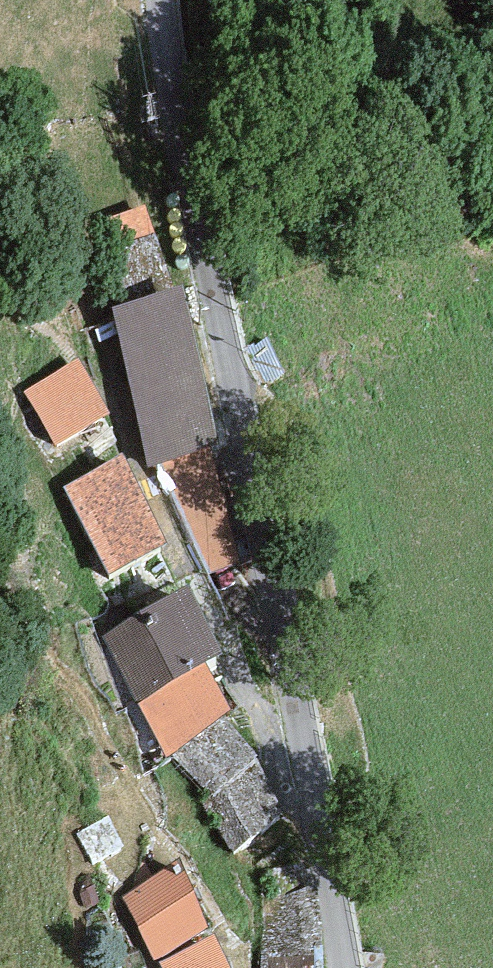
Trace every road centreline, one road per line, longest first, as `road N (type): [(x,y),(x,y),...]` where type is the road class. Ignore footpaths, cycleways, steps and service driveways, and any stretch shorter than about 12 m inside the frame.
road 1 (unclassified): [(343,967),(304,676),(162,0)]

